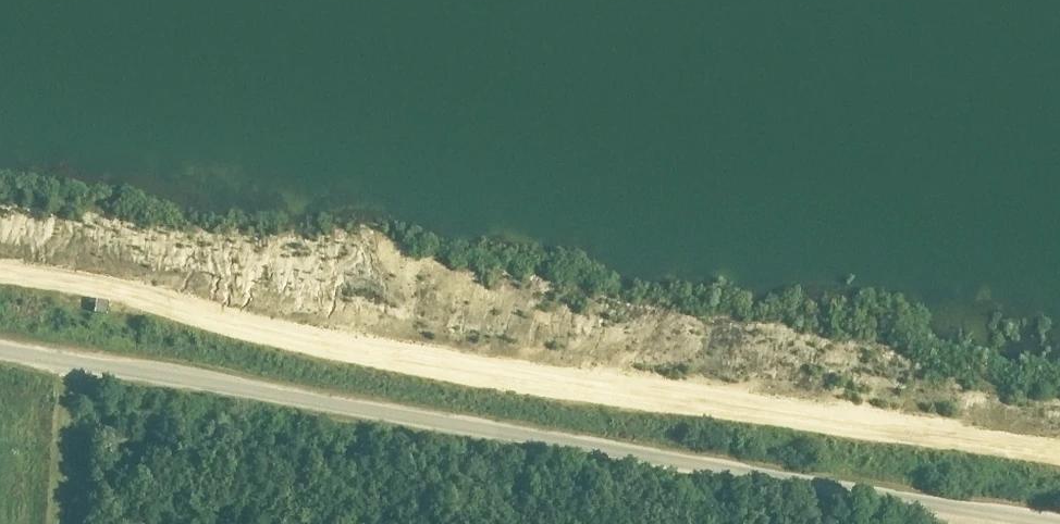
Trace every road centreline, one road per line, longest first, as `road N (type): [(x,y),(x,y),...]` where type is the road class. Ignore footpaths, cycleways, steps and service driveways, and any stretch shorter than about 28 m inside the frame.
road 1 (residential): [(1059,522),(0,332)]

